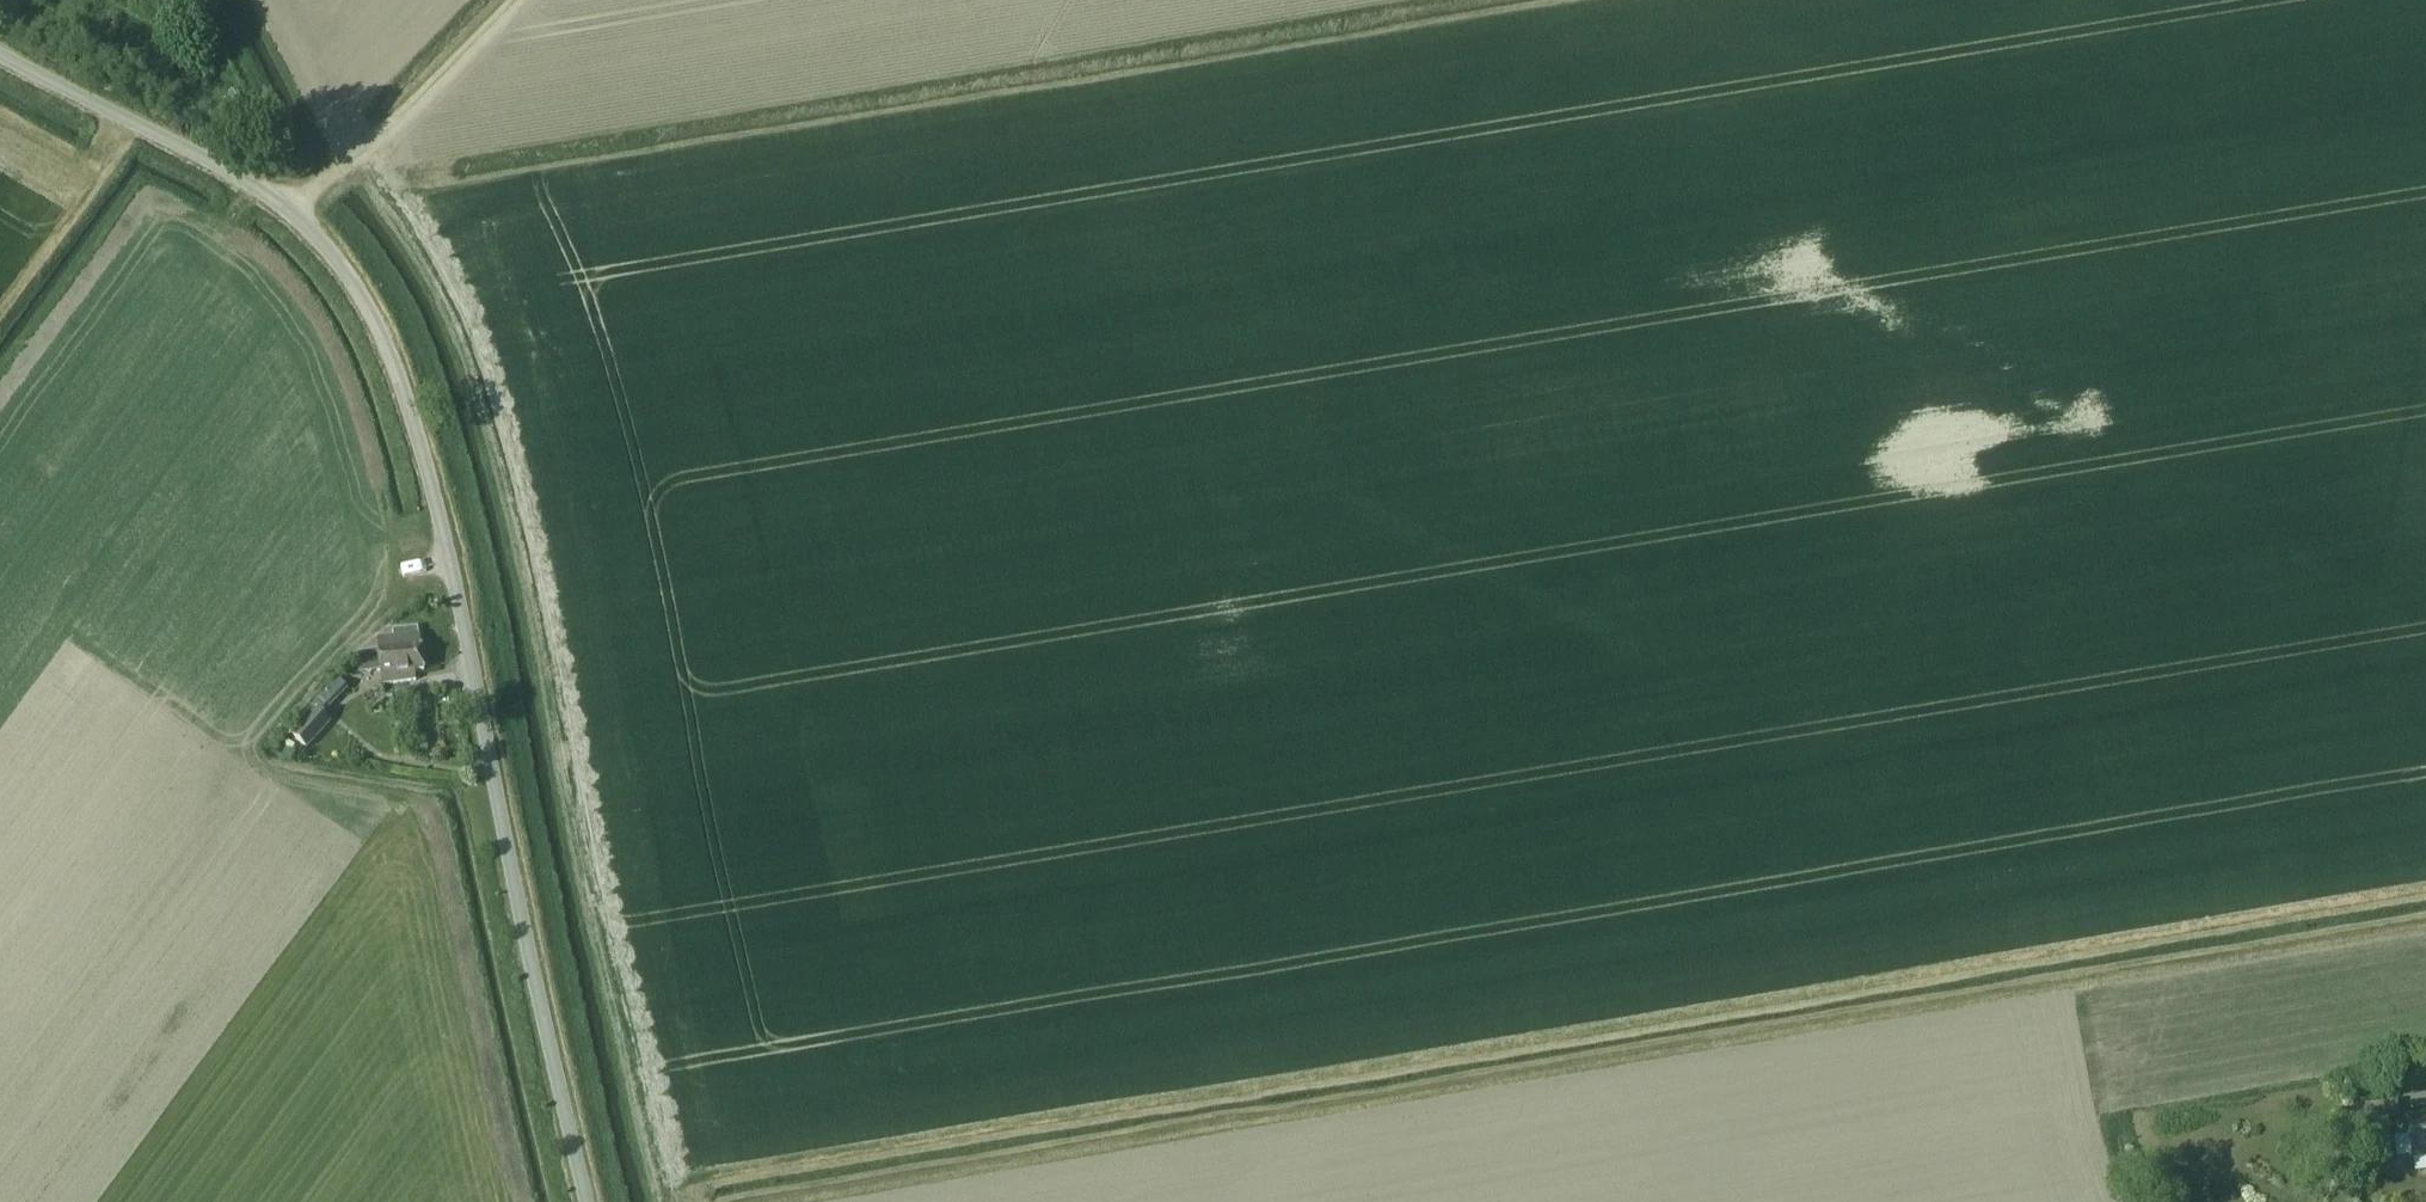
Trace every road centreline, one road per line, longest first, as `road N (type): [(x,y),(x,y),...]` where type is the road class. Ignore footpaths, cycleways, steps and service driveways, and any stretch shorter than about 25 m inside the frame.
road 1 (unclassified): [(589,1201),(444,558),(374,325),(297,226),(0,54)]

